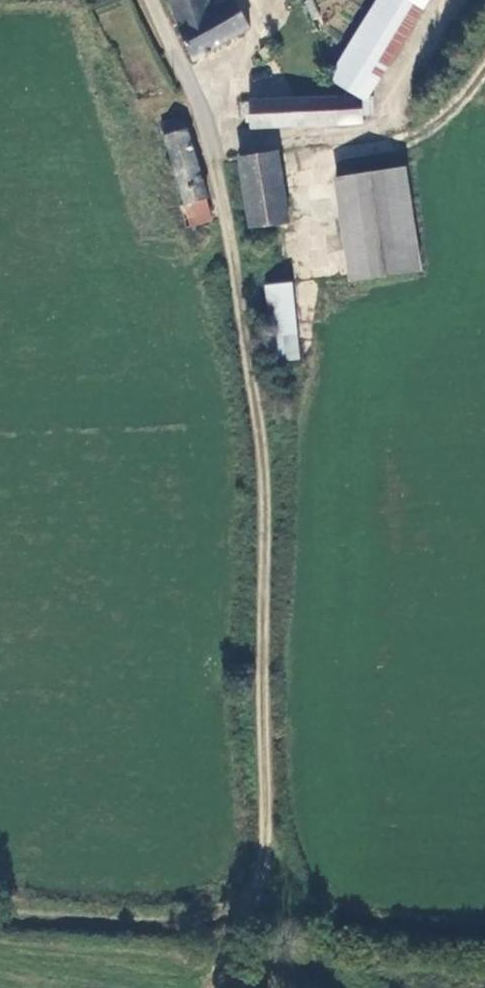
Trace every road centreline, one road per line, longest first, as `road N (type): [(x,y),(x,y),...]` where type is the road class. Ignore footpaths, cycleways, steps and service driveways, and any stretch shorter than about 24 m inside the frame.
road 1 (unclassified): [(150,0),(209,121),(262,445),(263,861),(271,902)]
road 2 (track): [(271,902),(225,921),(164,930),(0,917)]

